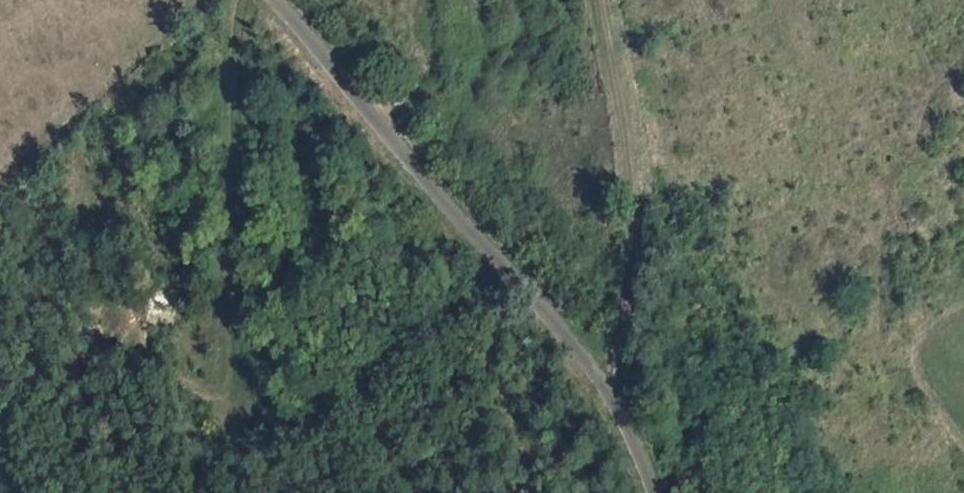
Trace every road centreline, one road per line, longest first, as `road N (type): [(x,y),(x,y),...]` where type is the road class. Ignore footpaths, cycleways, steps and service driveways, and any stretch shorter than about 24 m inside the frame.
road 1 (unclassified): [(270,0),(540,311),(636,446),(653,492)]
road 2 (track): [(132,356),(214,399),(226,394),(229,58),(242,0)]
road 3 (track): [(606,0),(630,240),(605,340),(611,411)]

